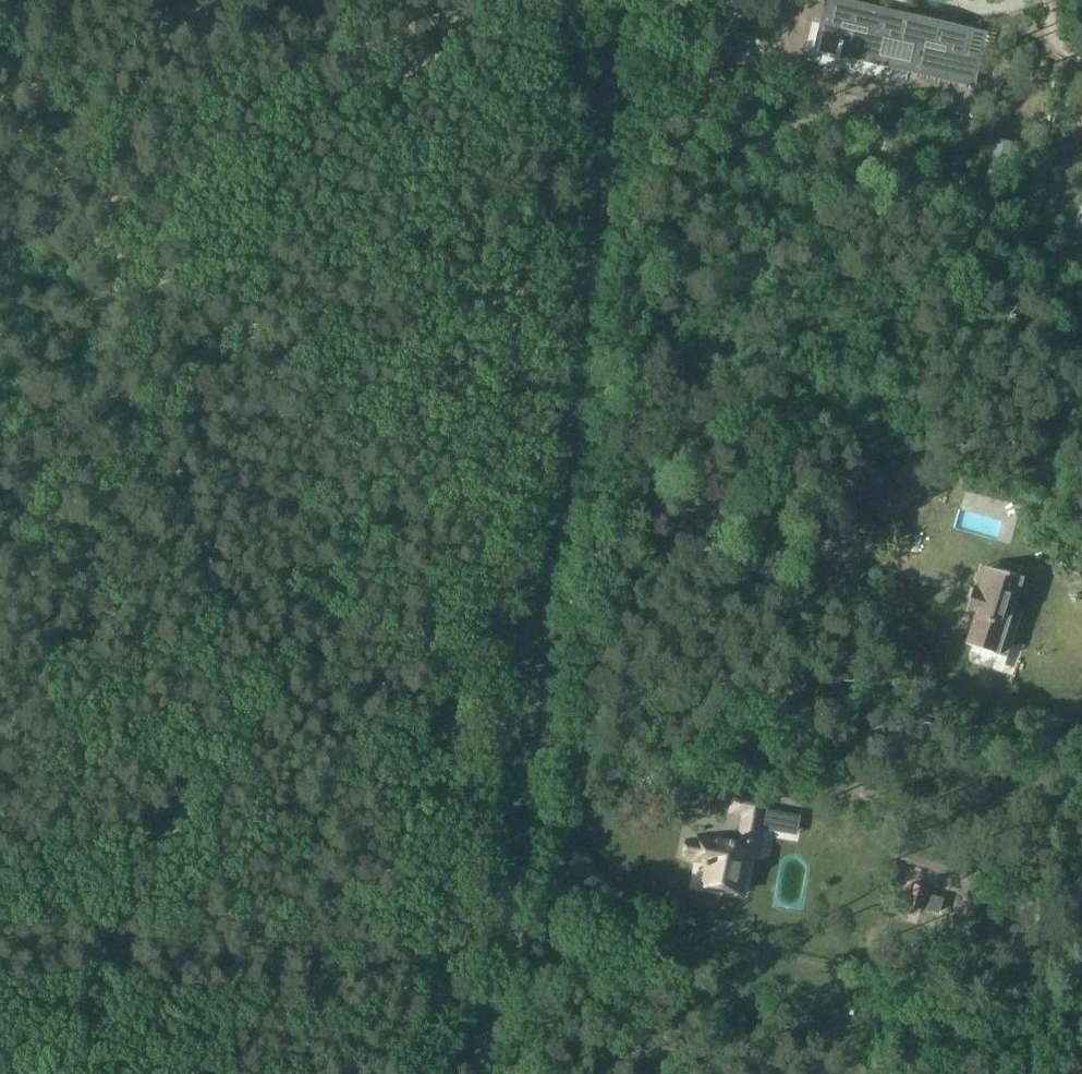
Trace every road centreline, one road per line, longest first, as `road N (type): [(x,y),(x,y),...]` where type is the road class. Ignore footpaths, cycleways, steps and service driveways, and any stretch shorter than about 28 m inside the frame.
road 1 (secondary): [(481,1073),(626,0)]

